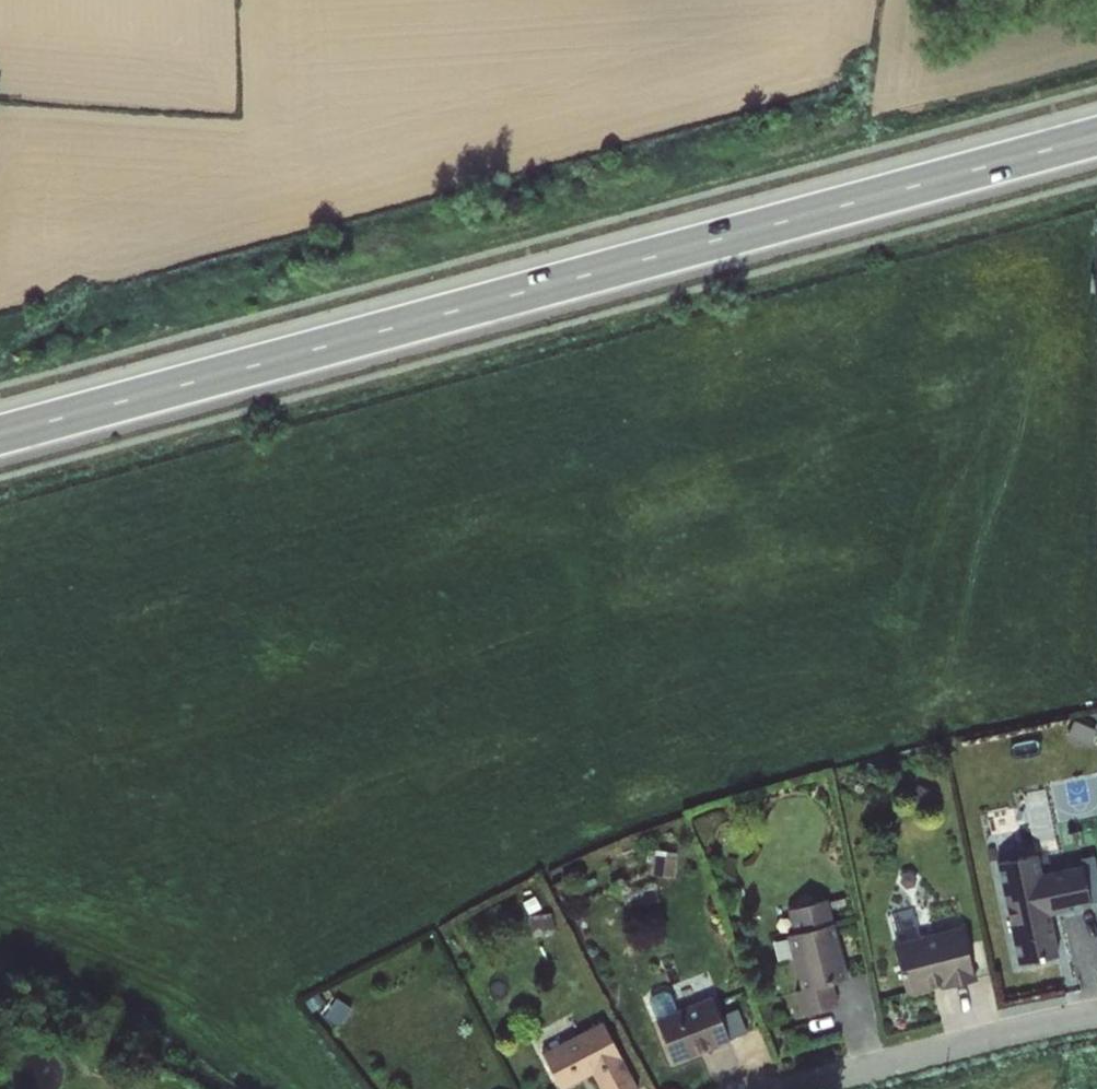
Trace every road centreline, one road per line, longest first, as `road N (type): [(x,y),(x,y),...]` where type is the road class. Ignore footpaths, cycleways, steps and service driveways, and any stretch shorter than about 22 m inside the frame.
road 1 (trunk): [(1096,135),(0,437)]
road 2 (residential): [(813,1088),(1096,1020)]

